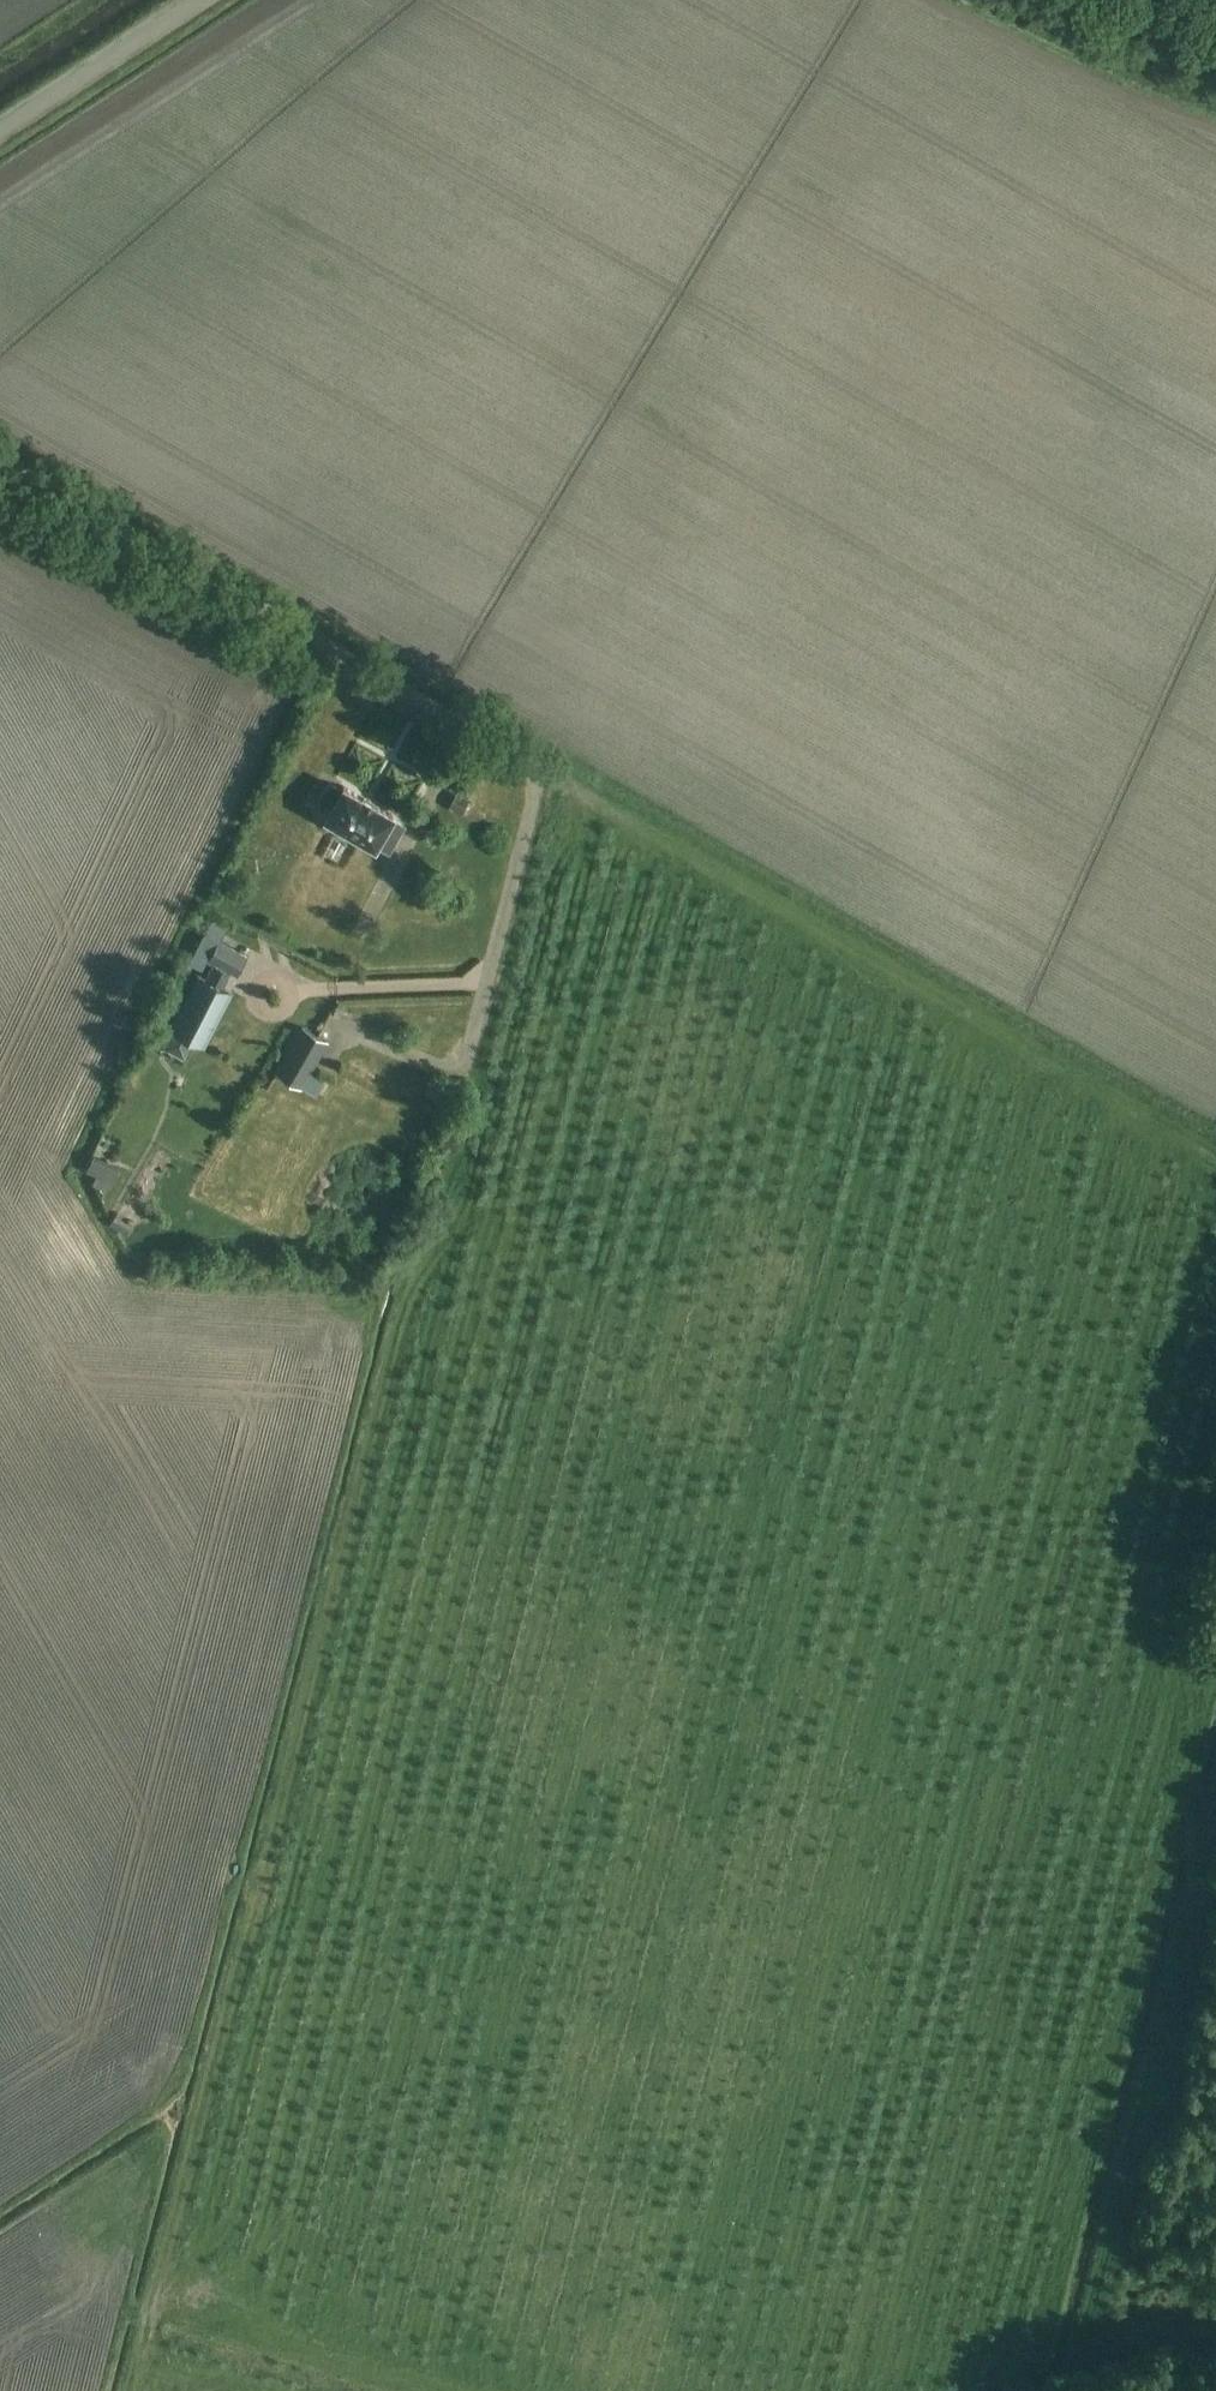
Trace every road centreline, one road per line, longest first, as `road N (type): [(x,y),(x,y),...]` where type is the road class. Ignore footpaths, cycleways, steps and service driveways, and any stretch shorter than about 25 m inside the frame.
road 1 (unclassified): [(0,127),(193,0)]

